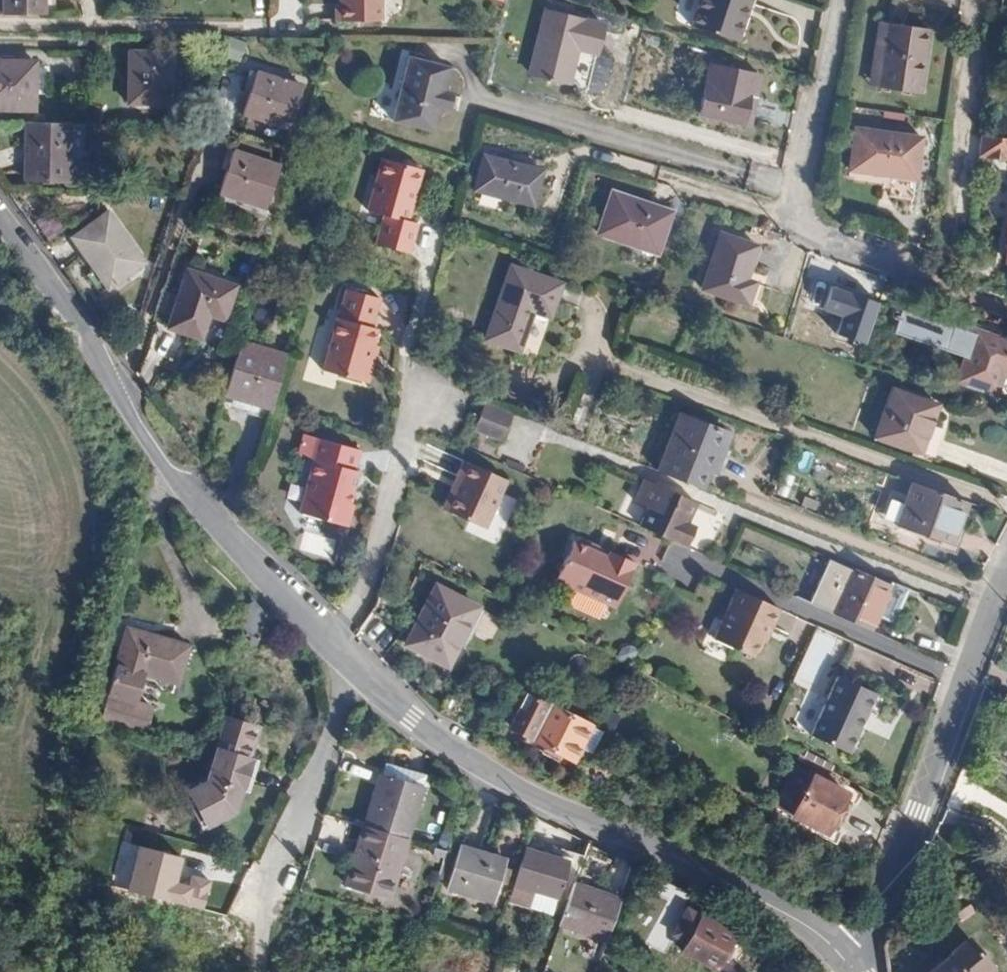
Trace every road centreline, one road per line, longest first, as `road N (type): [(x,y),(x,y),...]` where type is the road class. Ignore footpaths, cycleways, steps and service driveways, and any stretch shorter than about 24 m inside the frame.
road 1 (tertiary): [(851,966),(800,922),(510,782),(428,733),(170,470),(80,322),(0,212)]
road 2 (tertiary): [(851,966),(1006,573)]
road 3 (residential): [(801,186),(804,216),(822,241),(1006,312)]
road 4 (residential): [(801,186),(840,0)]

